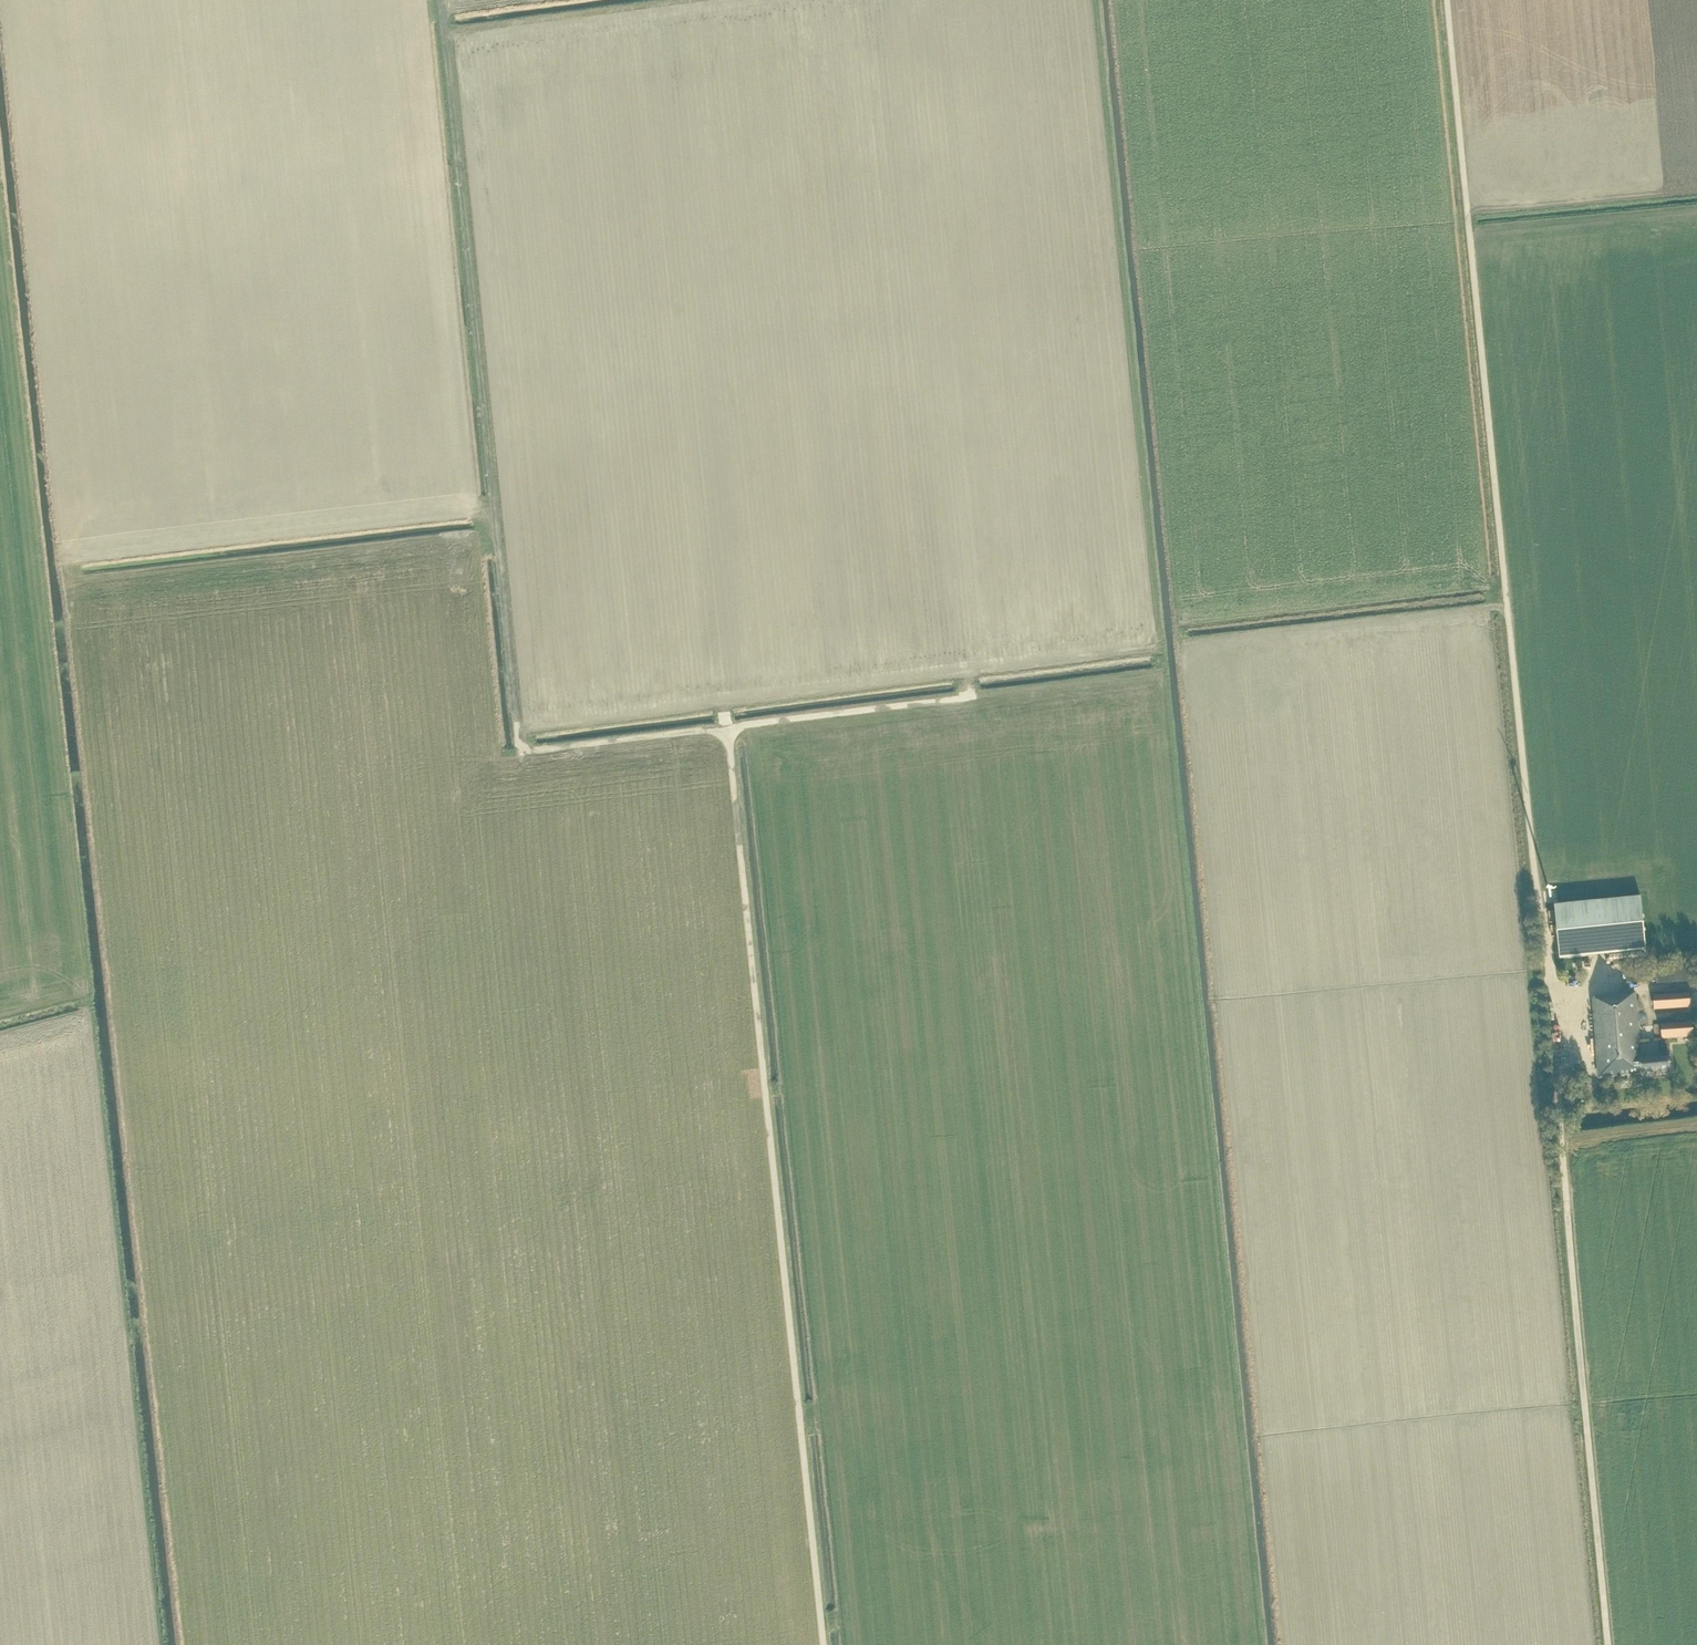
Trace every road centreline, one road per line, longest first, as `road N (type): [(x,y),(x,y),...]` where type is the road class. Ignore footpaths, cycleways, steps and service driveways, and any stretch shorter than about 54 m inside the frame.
road 1 (track): [(1551,981),(1447,0)]
road 2 (track): [(441,0),(523,752)]

